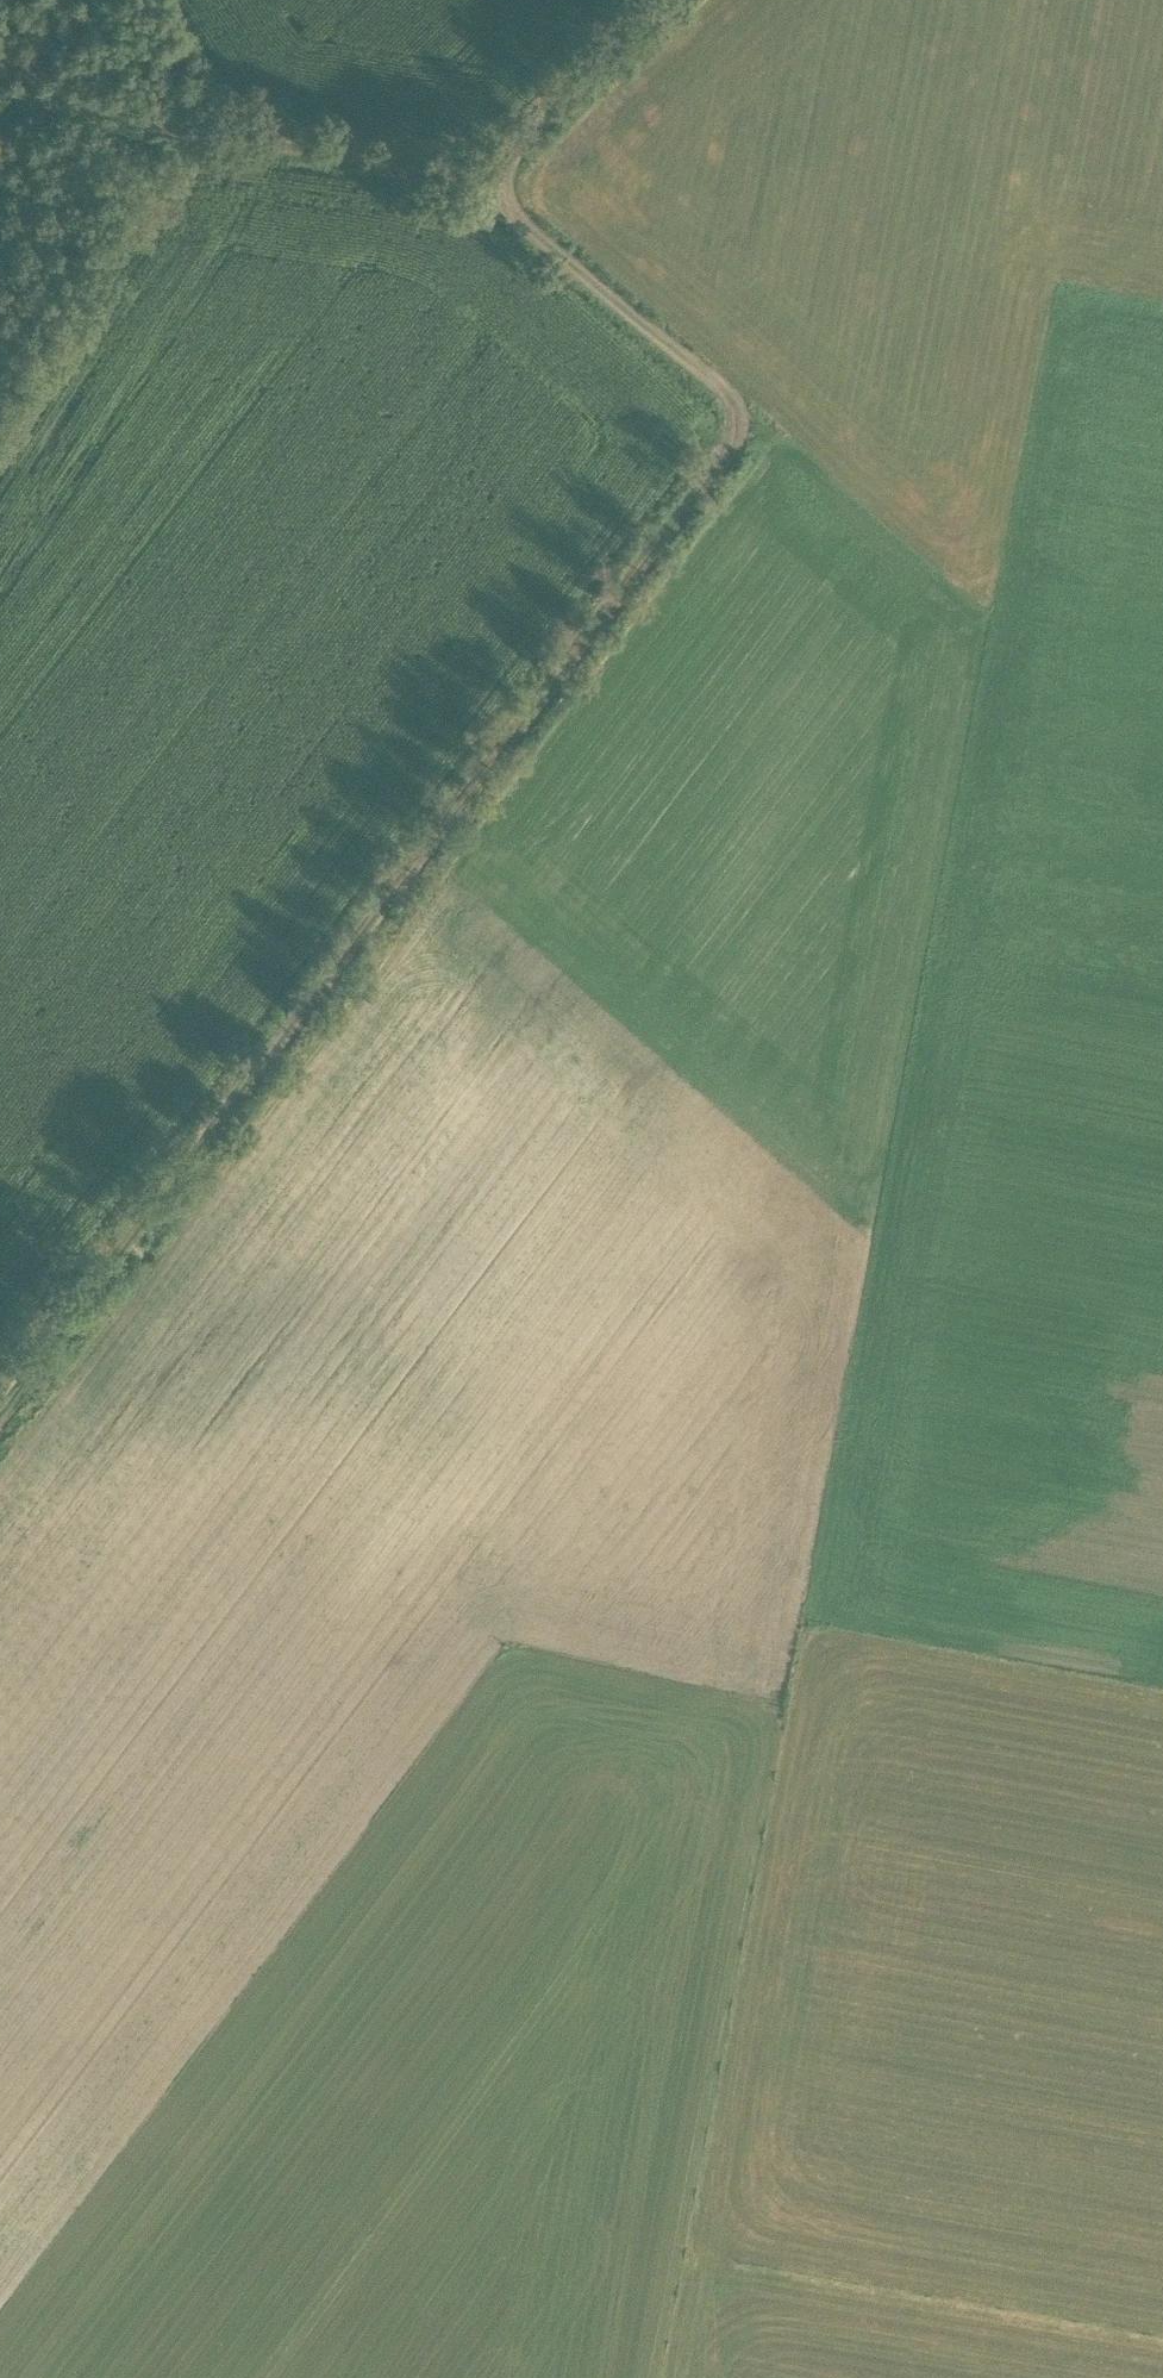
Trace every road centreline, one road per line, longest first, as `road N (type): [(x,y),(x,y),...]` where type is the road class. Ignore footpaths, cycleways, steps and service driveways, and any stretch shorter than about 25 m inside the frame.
road 1 (track): [(0,1412),(738,443),(740,421),(721,387),(511,207),(500,169)]
road 2 (track): [(0,46),(98,107),(252,145),(500,169)]
road 3 (track): [(500,169),(675,0)]

